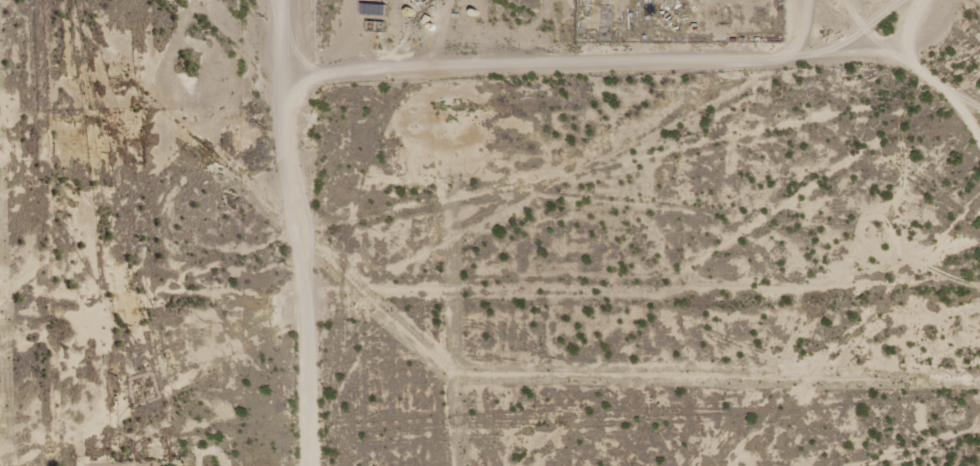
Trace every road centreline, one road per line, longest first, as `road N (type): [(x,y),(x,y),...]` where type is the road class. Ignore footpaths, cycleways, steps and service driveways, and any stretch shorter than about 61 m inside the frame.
road 1 (track): [(289,61),(920,27),(952,0)]
road 2 (track): [(313,465),(309,191),(289,141),(289,61),(269,0)]

